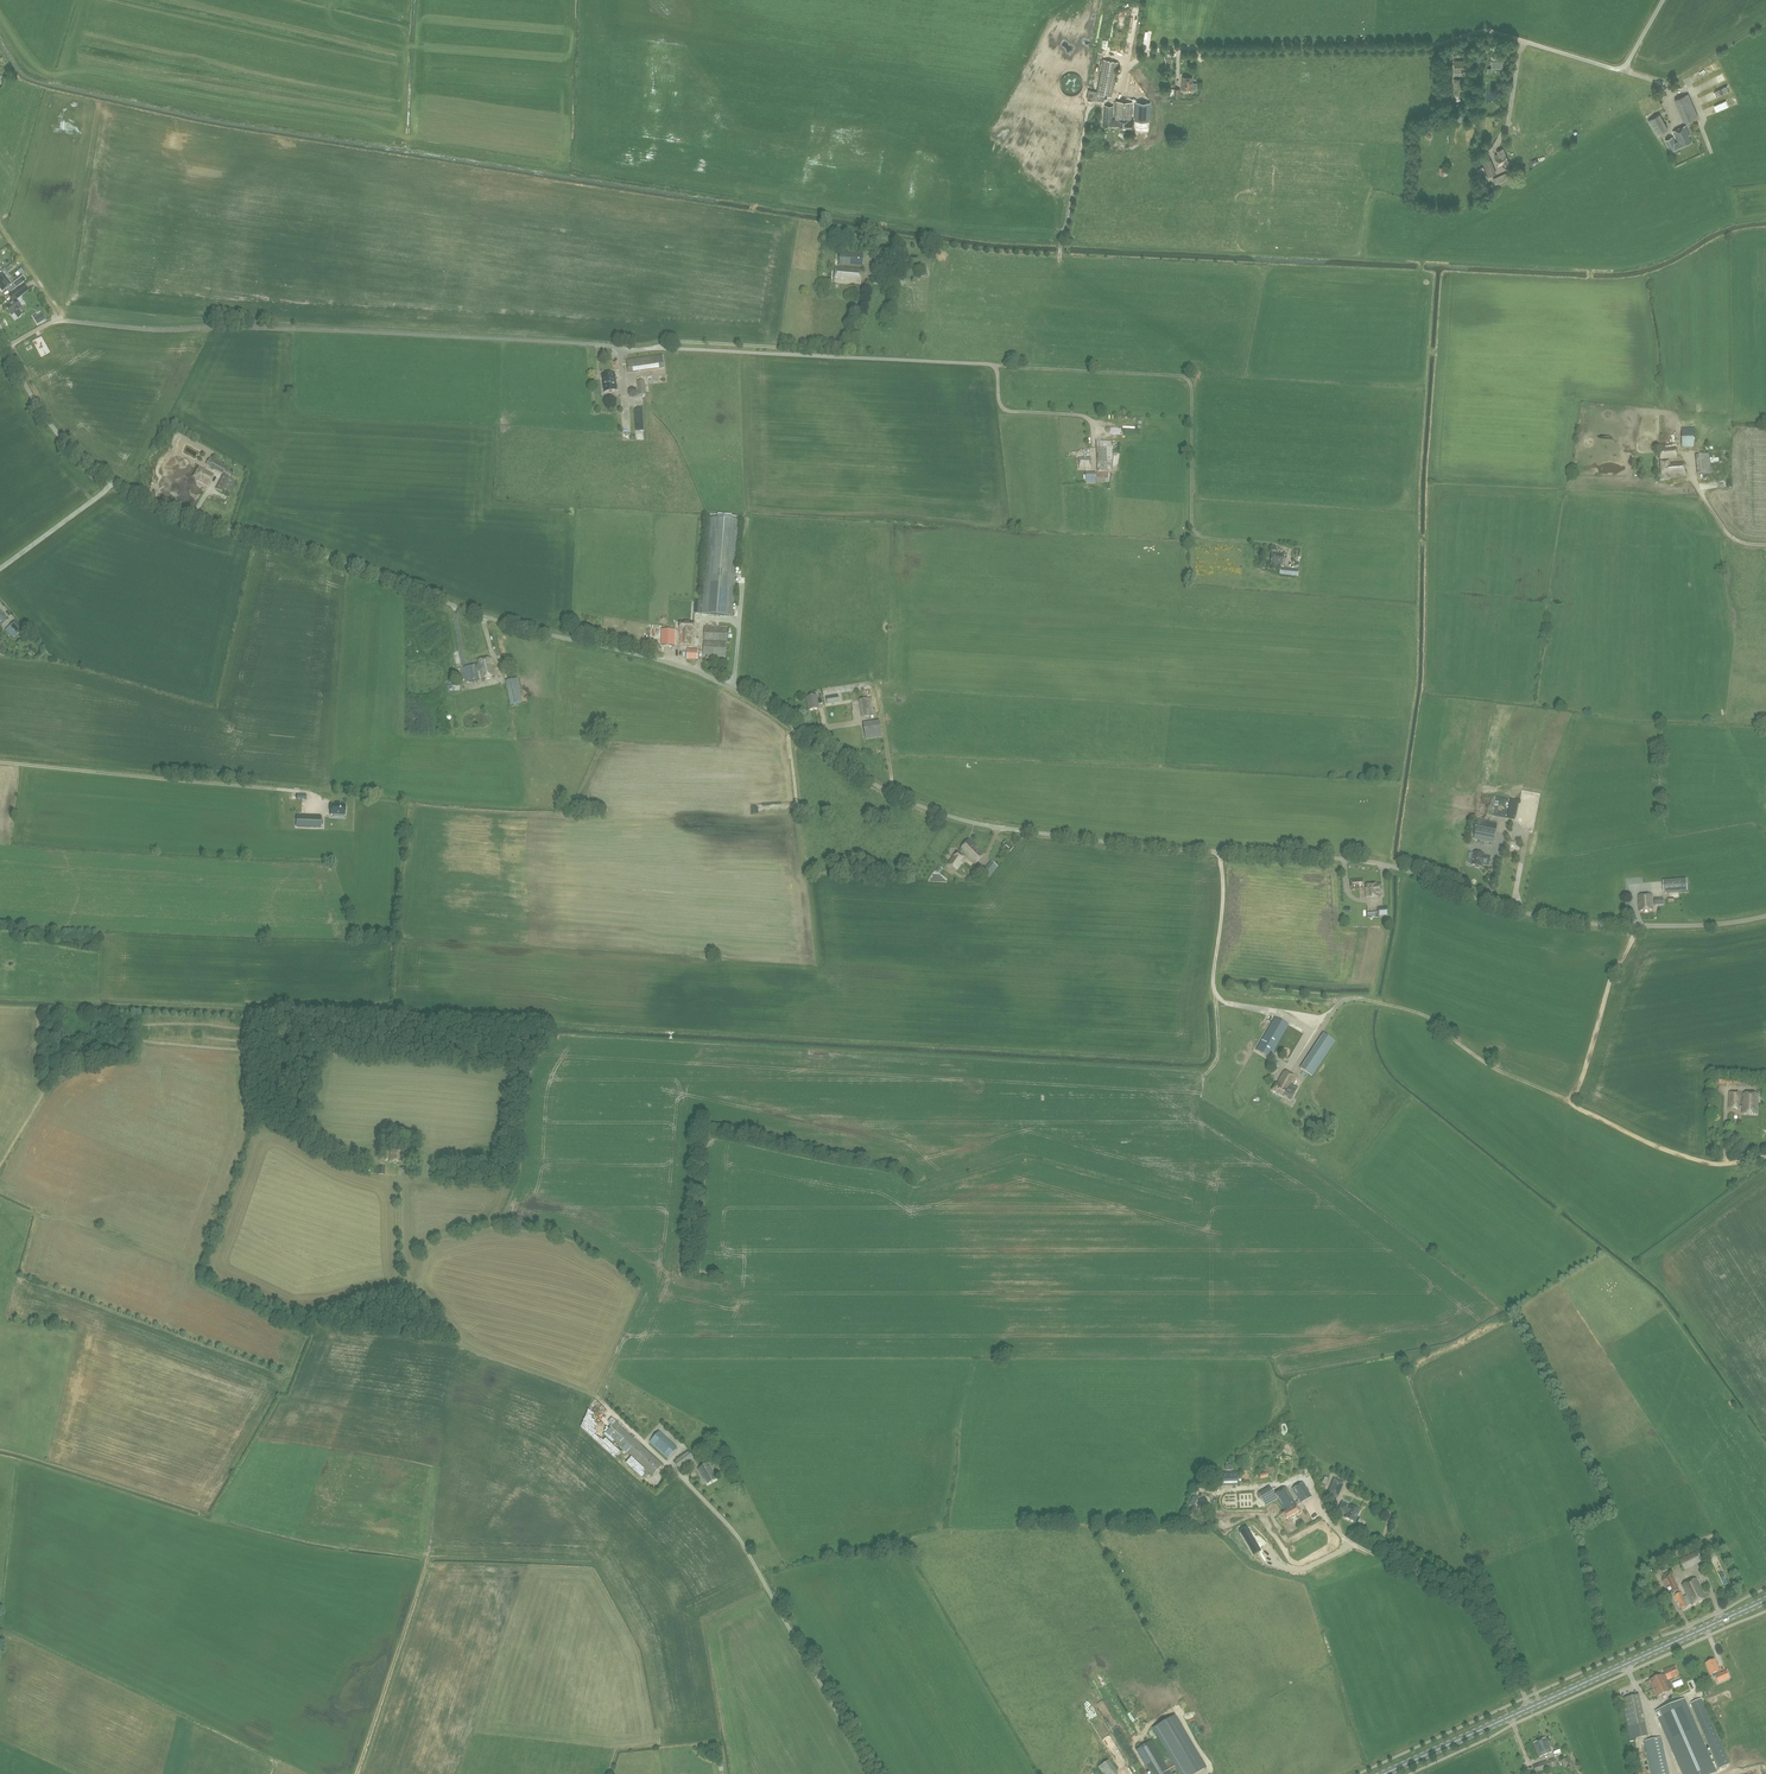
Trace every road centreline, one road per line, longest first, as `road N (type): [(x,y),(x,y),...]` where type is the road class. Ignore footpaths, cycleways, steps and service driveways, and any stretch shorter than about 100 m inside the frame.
road 1 (unclassified): [(1765,917),(1718,926),(1598,925),(1485,903),(1366,862),(1106,843),(953,818),(871,781),(773,712),(689,669),(478,615),(355,566),(163,509),(66,443),(7,347)]
road 2 (track): [(1765,1158),(1706,1162),(1655,1147),(1488,1065),(1413,1012),(1355,999),(1339,1003),(1326,1023),(1224,1003),(1213,990),(1221,854)]
road 3 (residential): [(648,349),(62,320),(7,347)]
road 4 (unclassified): [(1529,1708),(1485,1610),(1368,1551),(1337,1525)]
road 5 (secondary): [(1529,1708),(1765,1601)]
road 6 (track): [(1572,1104),(1637,925)]
road 7 (secondary): [(1385,1773),(1529,1708)]

